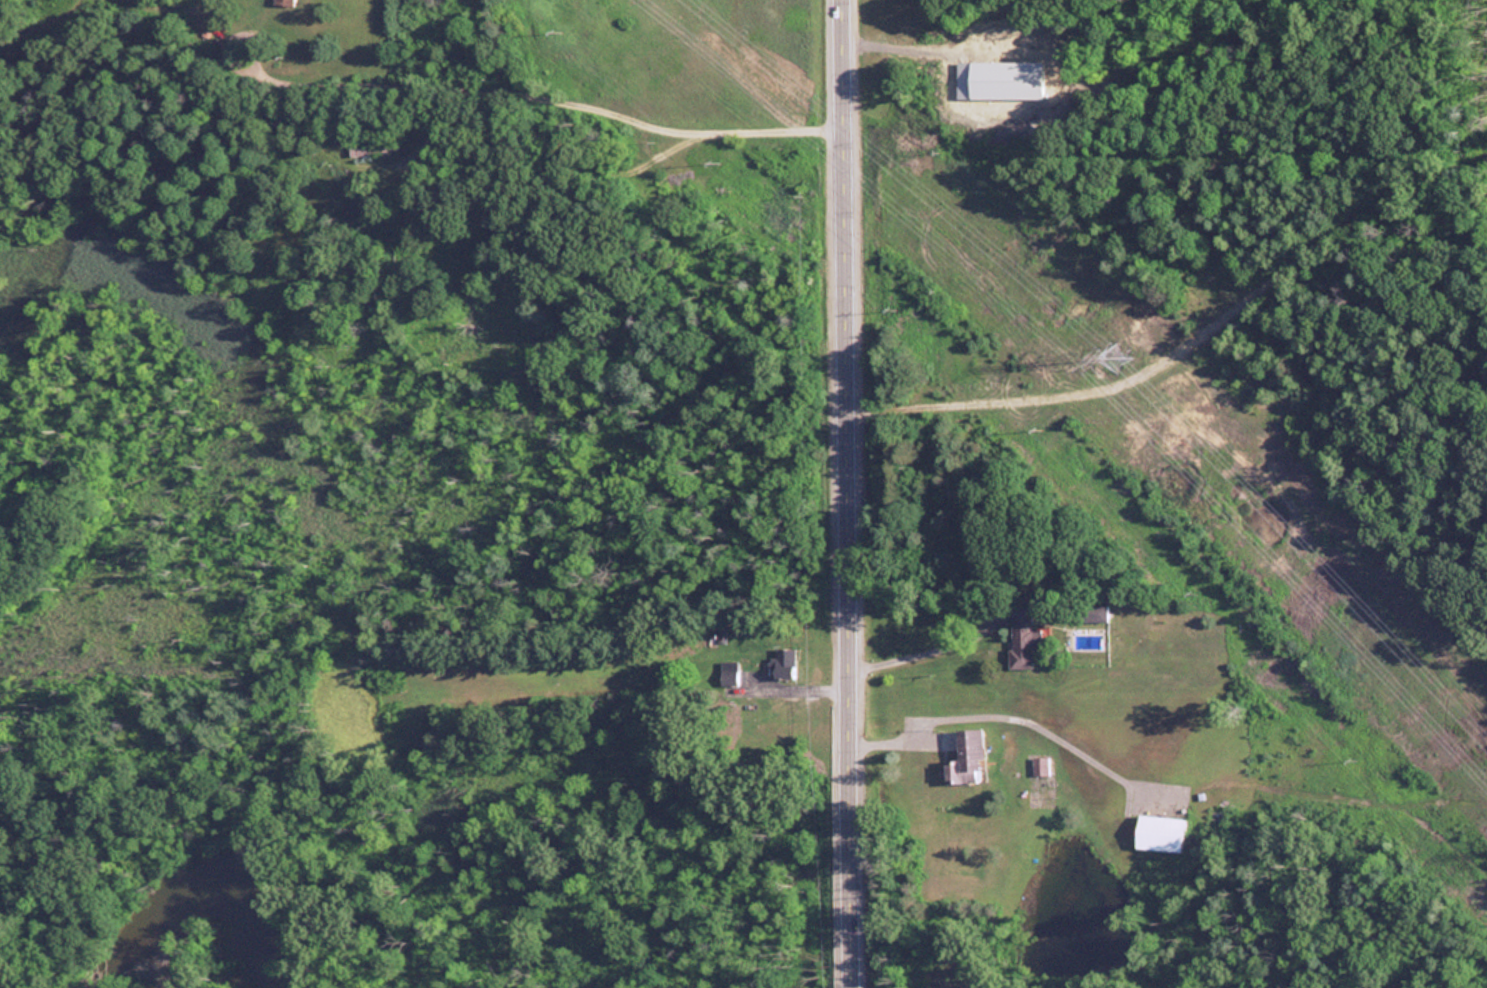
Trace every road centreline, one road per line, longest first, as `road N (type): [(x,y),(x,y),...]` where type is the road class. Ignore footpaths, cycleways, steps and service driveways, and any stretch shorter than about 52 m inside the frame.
road 1 (primary): [(854,987),(846,0)]

